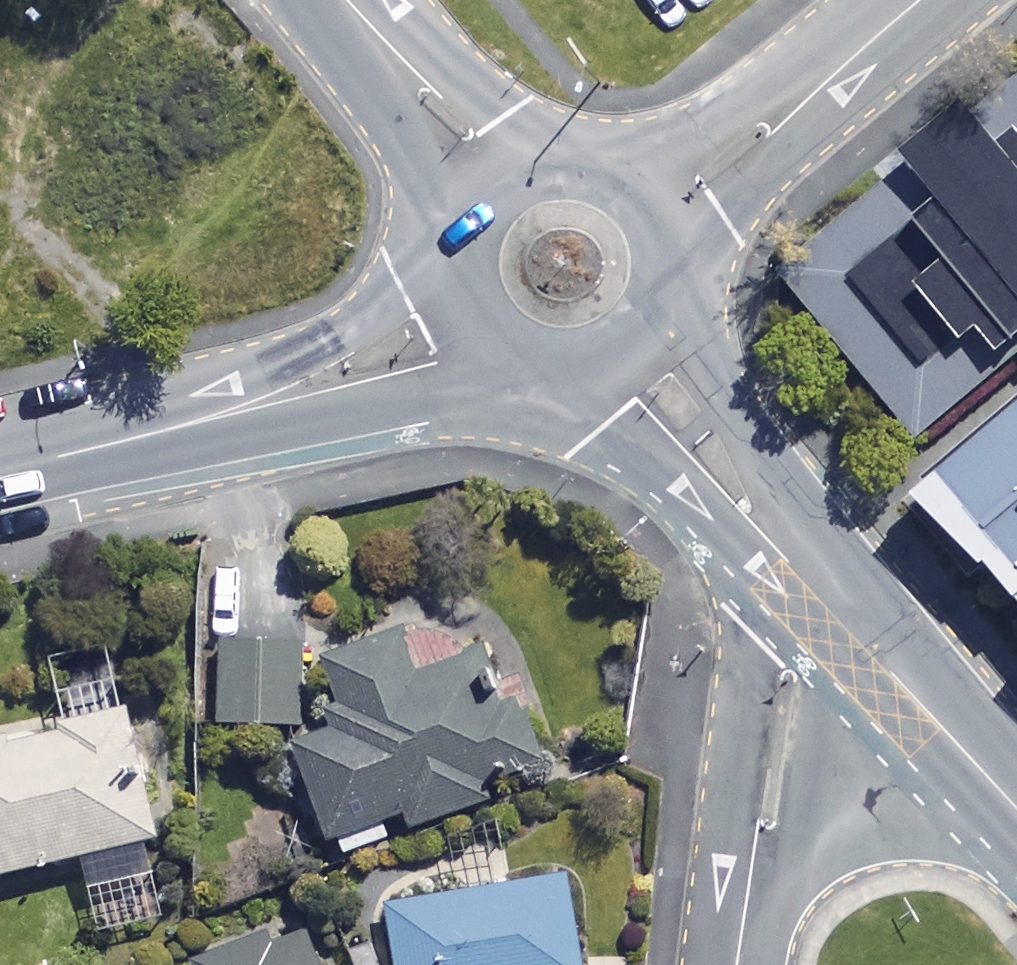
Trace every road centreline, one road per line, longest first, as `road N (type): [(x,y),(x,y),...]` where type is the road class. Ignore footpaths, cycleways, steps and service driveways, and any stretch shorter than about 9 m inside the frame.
road 1 (tertiary): [(464,335),(209,417),(0,471)]
road 2 (residential): [(738,964),(799,576)]
road 3 (residential): [(921,0),(757,137),(664,202)]
road 4 (tertiary): [(1016,810),(799,576)]
road 5 (tertiary): [(799,576),(624,381)]
road 6 (tertiary): [(503,174),(342,0)]
road 7 (tertiary): [(664,202),(688,266),(686,301),(673,333),(624,381)]
road 8 (tertiary): [(624,381),(553,393),(518,383),(464,335)]
road 9 (tertiary): [(464,335),(449,264),(476,198),(503,174)]
road 10 (tertiary): [(503,174),(536,159),(607,161),(664,202)]

